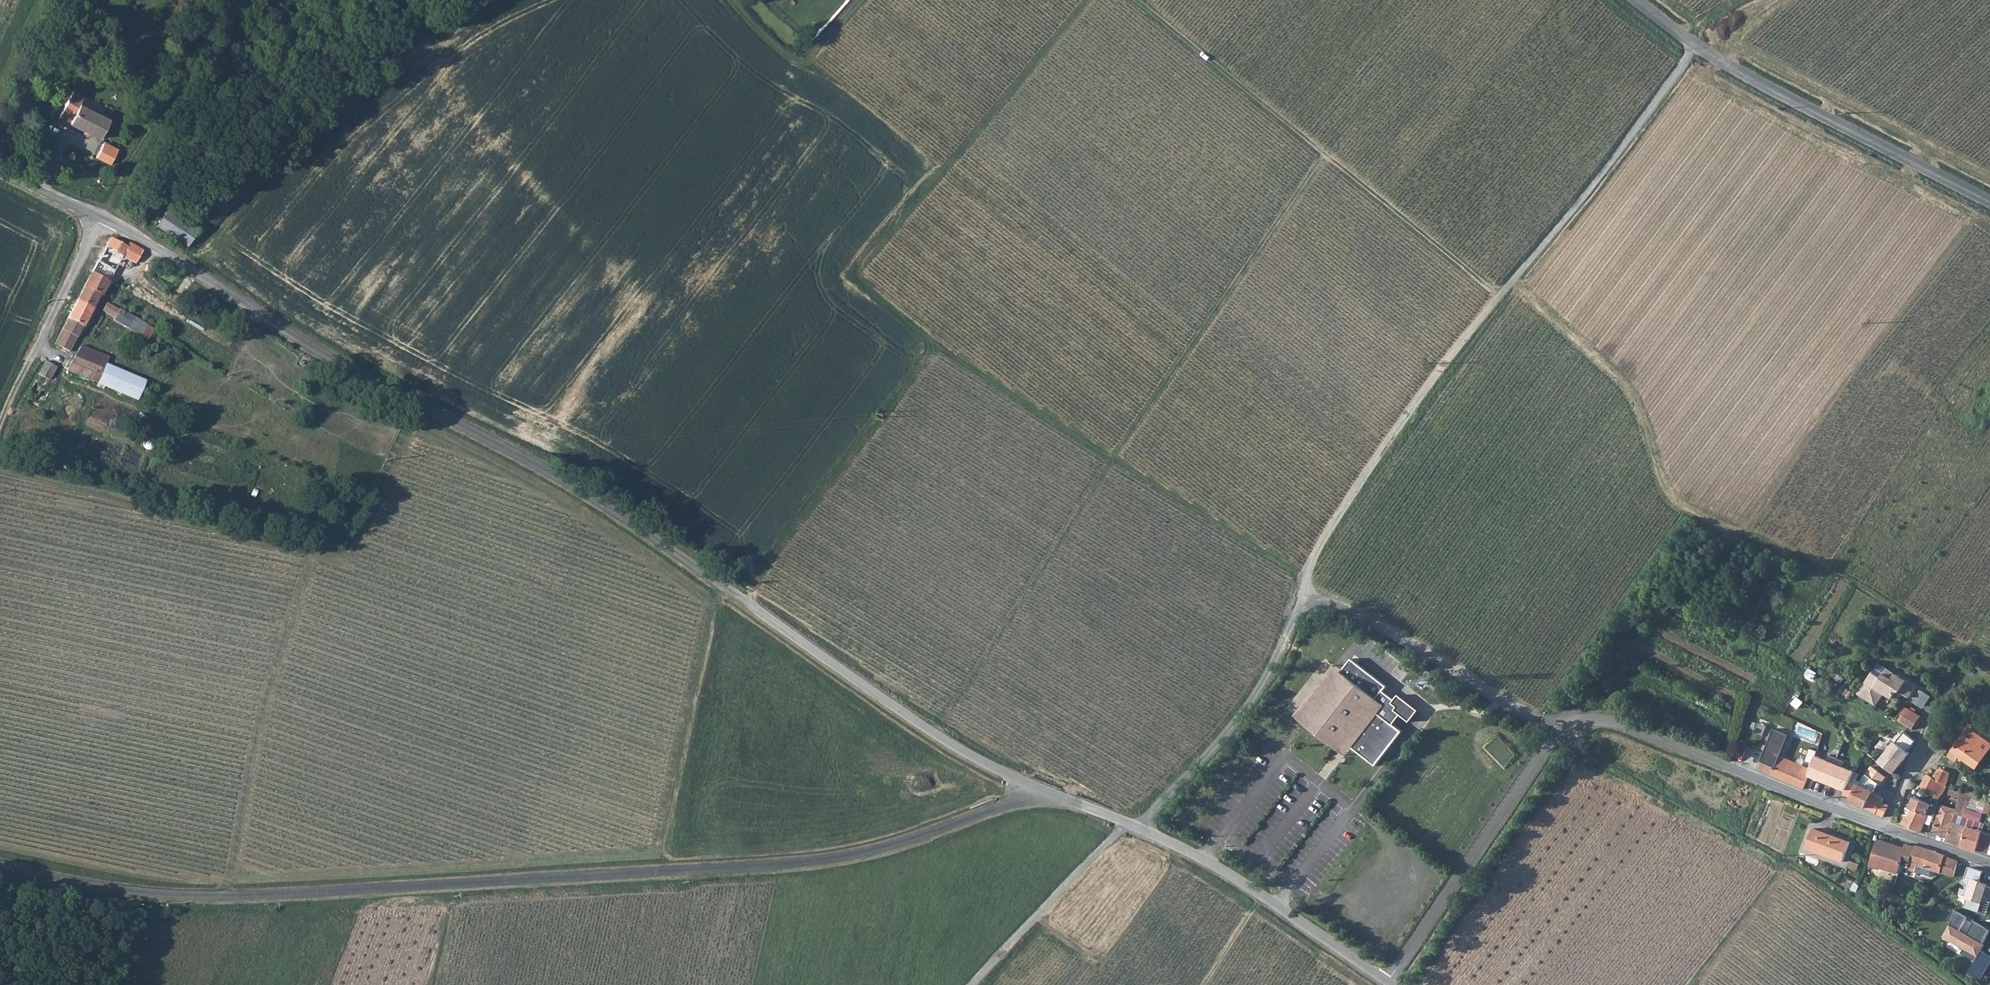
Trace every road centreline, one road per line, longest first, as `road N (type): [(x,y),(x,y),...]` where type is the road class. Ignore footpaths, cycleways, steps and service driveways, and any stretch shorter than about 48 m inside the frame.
road 1 (unclassified): [(1033,792),(562,478),(392,391),(135,235),(0,170)]
road 2 (unclassified): [(0,862),(90,886),(246,897),(794,862),(914,839),(1033,792)]
road 3 (track): [(1308,574),(1113,459),(867,293),(856,276),(1086,0)]
road 4 (residential): [(1388,981),(1529,771),(1567,726),(1582,721),(1617,721),(1989,861)]
road 5 (track): [(1323,155),(936,733)]
road 6 (track): [(1691,44),(1682,69),(1596,182),(1376,456),(1310,565),(1317,598)]
road 7 (track): [(1511,281),(1631,392),(1666,491),(1683,506),(1821,565),(1968,653),(1989,626)]
road 8 (track): [(1132,0),(1498,296)]
road 9 (tertiary): [(1989,204),(1737,74),(1634,0)]
road 10 (residential): [(1388,981),(1236,879),(1131,825),(1033,792)]
road 11 (track): [(1317,598),(1302,607),(1258,697),(1217,746),(1131,825)]
road 12 (track): [(1317,598),(1567,726)]
road 13 (track): [(972,984),(1131,825)]

